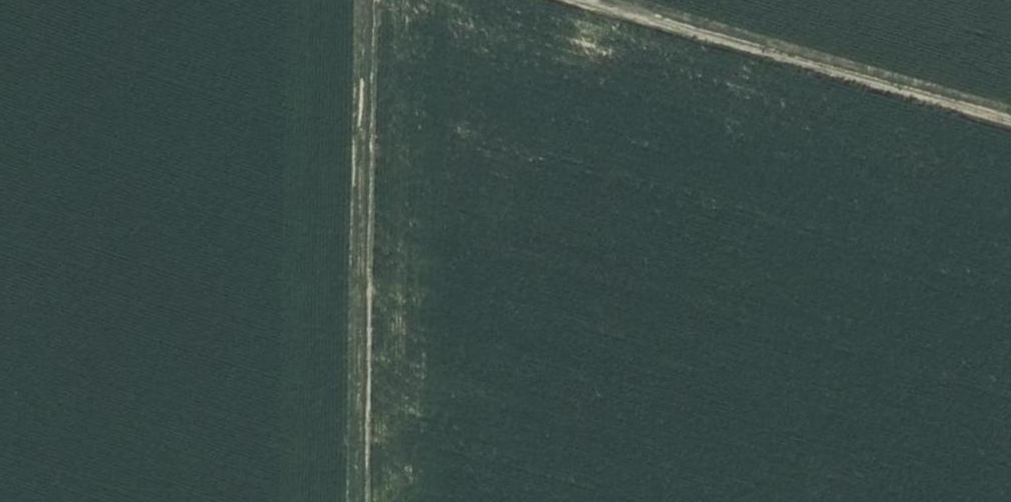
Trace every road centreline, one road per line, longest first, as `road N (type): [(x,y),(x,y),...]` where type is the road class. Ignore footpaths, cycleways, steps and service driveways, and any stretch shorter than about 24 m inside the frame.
road 1 (track): [(357,501),(364,0)]
road 2 (track): [(1010,127),(561,0)]

